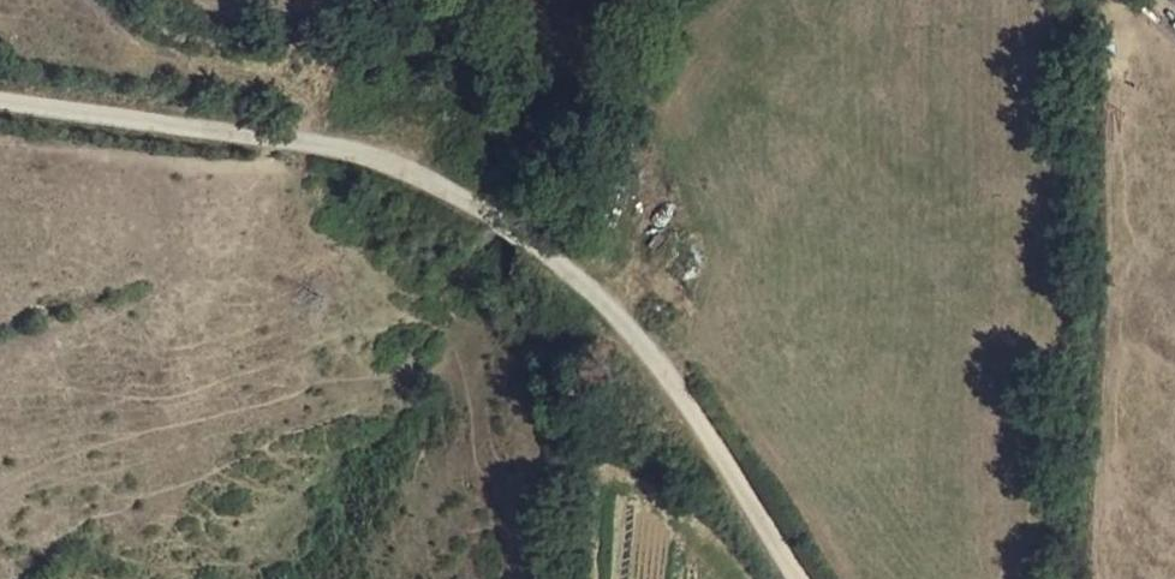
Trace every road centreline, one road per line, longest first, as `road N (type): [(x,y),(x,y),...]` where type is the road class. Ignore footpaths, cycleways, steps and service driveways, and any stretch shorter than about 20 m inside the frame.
road 1 (track): [(0,108),(319,151),(424,181),(604,303),(802,578)]
road 2 (track): [(1133,0),(1116,27),(1127,260),(1107,578)]
road 3 (track): [(319,151),(292,82),(236,66),(174,62),(96,0)]

